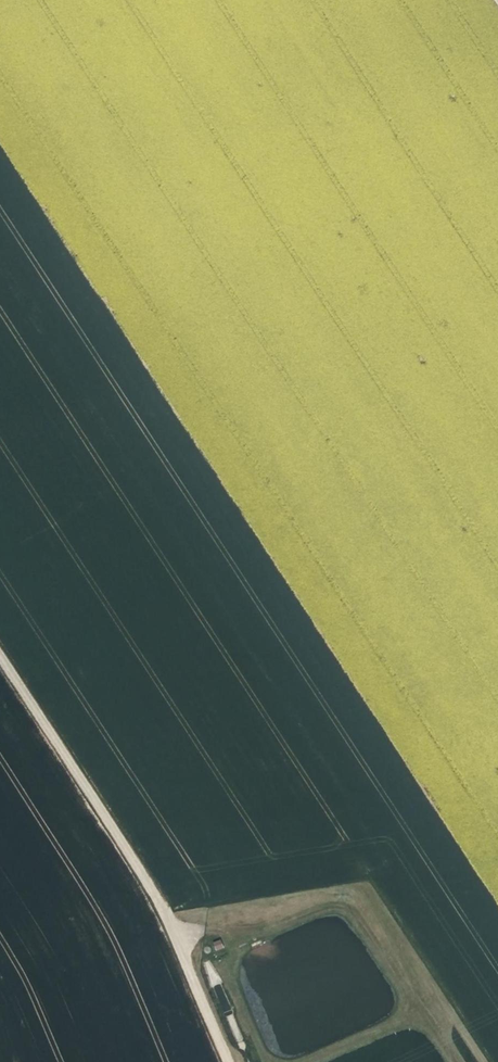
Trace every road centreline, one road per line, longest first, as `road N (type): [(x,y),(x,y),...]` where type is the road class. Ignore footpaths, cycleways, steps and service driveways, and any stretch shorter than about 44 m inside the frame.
road 1 (track): [(233,1061),(156,884),(0,645)]

